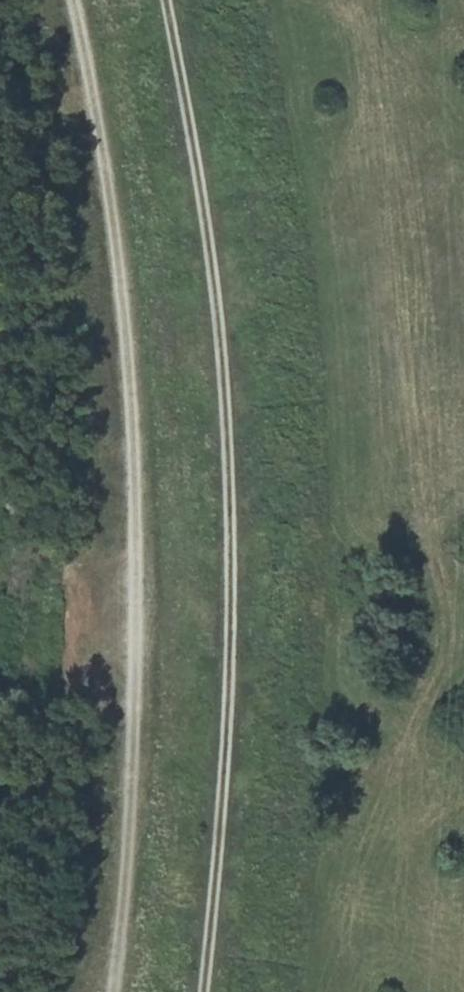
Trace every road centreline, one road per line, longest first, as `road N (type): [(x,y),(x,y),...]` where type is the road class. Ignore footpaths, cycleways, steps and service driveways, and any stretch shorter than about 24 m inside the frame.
road 1 (unclassified): [(108,991),(130,789),(136,553),(104,183),(65,0)]
road 2 (track): [(212,991),(236,652),(231,395),(173,0)]

